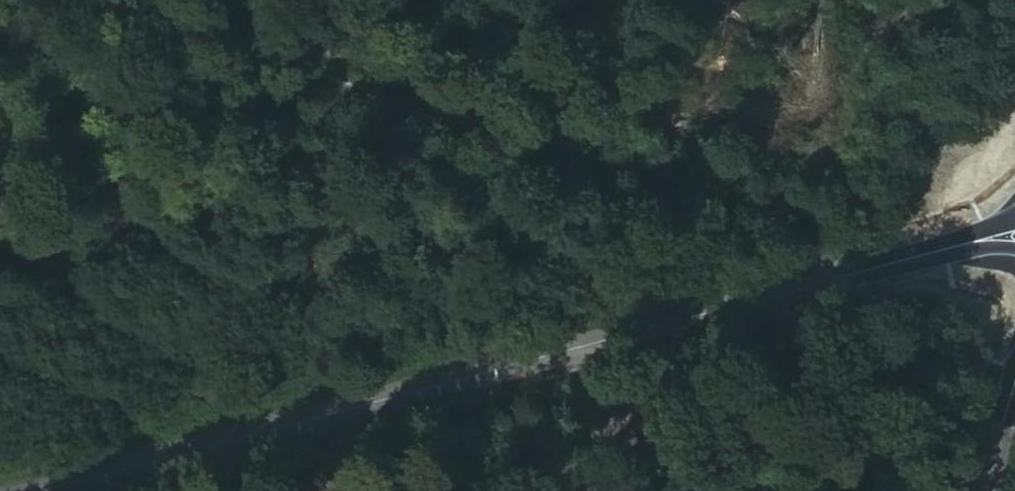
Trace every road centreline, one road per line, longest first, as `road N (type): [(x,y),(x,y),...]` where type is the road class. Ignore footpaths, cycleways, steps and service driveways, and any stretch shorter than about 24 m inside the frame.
road 1 (tertiary): [(1014,236),(785,285),(2,490)]
road 2 (track): [(62,0),(395,92),(527,139),(1014,210)]

